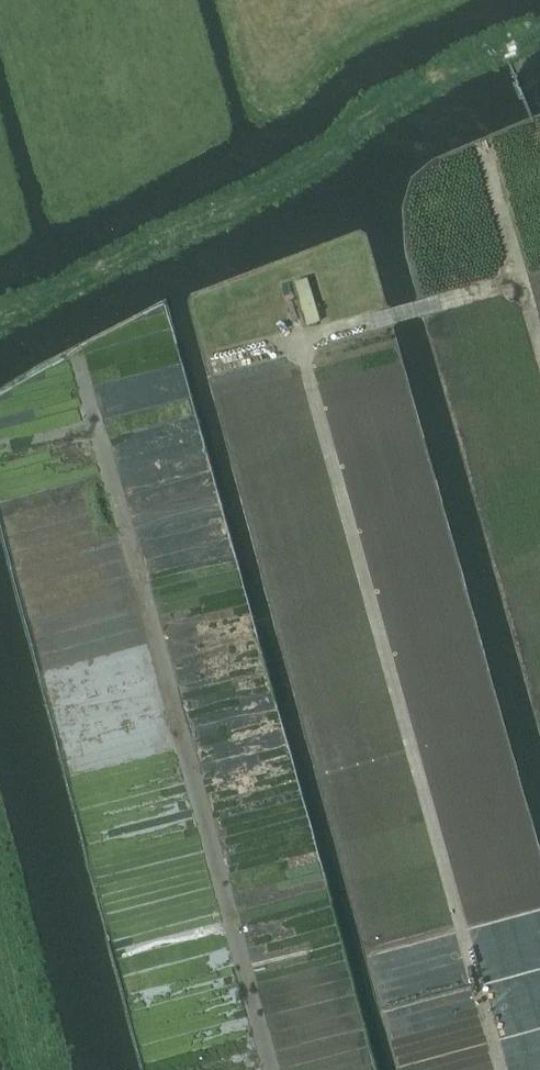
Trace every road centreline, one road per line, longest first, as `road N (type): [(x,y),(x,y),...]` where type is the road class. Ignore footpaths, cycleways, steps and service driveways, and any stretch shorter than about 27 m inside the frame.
road 1 (track): [(500,1069),(299,341),(523,280)]
road 2 (track): [(268,1069),(76,355)]
road 3 (track): [(539,341),(483,142)]

